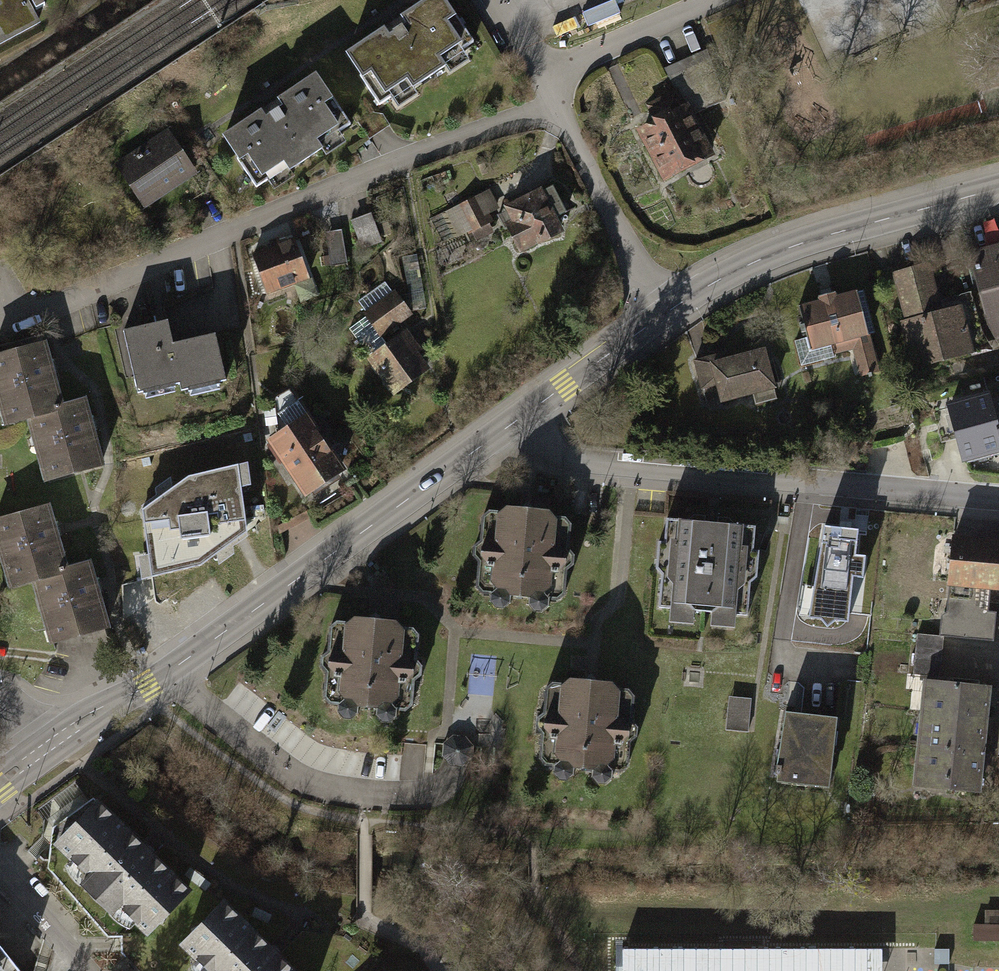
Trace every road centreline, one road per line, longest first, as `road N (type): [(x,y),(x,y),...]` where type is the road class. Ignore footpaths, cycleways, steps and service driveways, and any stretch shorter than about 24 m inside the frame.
road 1 (residential): [(10,322),(554,99)]
road 2 (tertiary): [(519,419),(176,669),(73,730)]
road 3 (residential): [(519,419),(559,452),(599,465),(998,500)]
road 4 (tertiary): [(998,188),(802,245),(666,314)]
road 5 (residential): [(666,314),(554,99)]
road 6 (tertiary): [(666,314),(519,419)]
road 7 (residential): [(704,0),(542,74)]
road 8 (residential): [(84,970),(0,874)]

